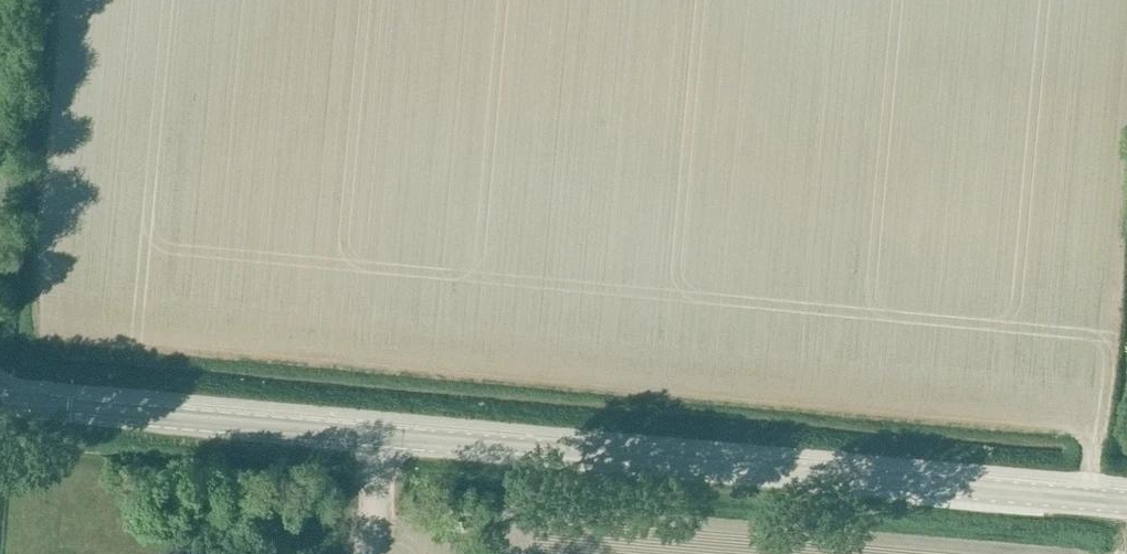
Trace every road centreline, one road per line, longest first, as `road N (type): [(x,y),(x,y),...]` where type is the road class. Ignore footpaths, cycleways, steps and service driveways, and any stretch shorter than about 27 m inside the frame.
road 1 (tertiary): [(1126,501),(4,402)]

